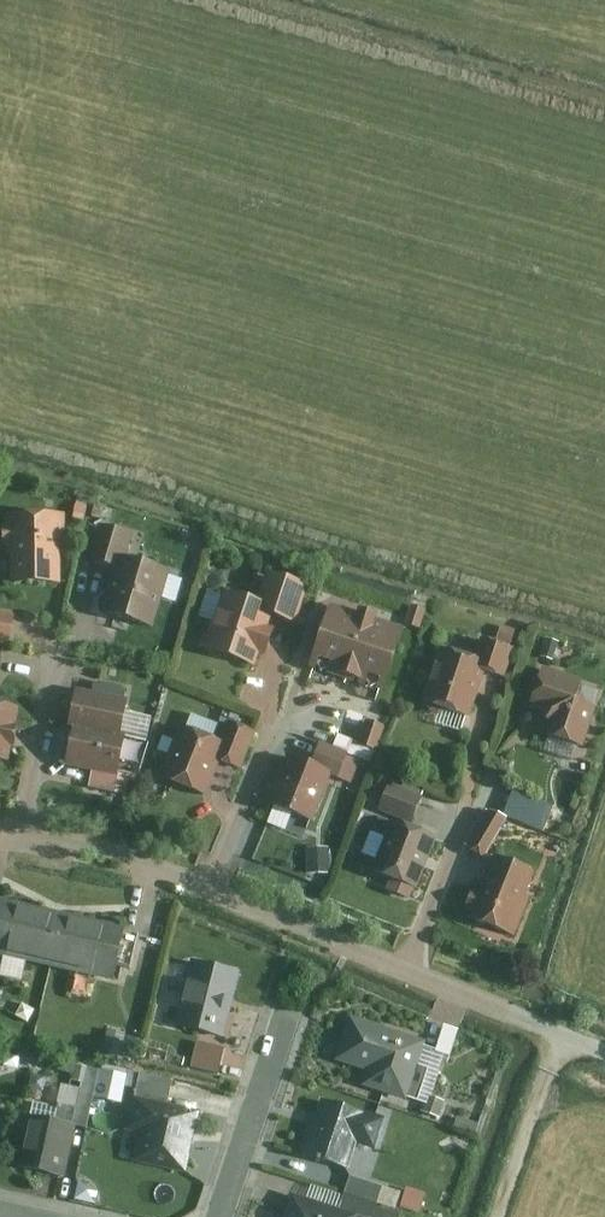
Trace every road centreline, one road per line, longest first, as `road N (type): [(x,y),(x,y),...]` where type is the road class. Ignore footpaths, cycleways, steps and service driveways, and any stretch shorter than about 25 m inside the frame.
road 1 (residential): [(0,831),(85,848),(217,891),(565,1029)]
road 2 (residential): [(223,1216),(289,1012)]

